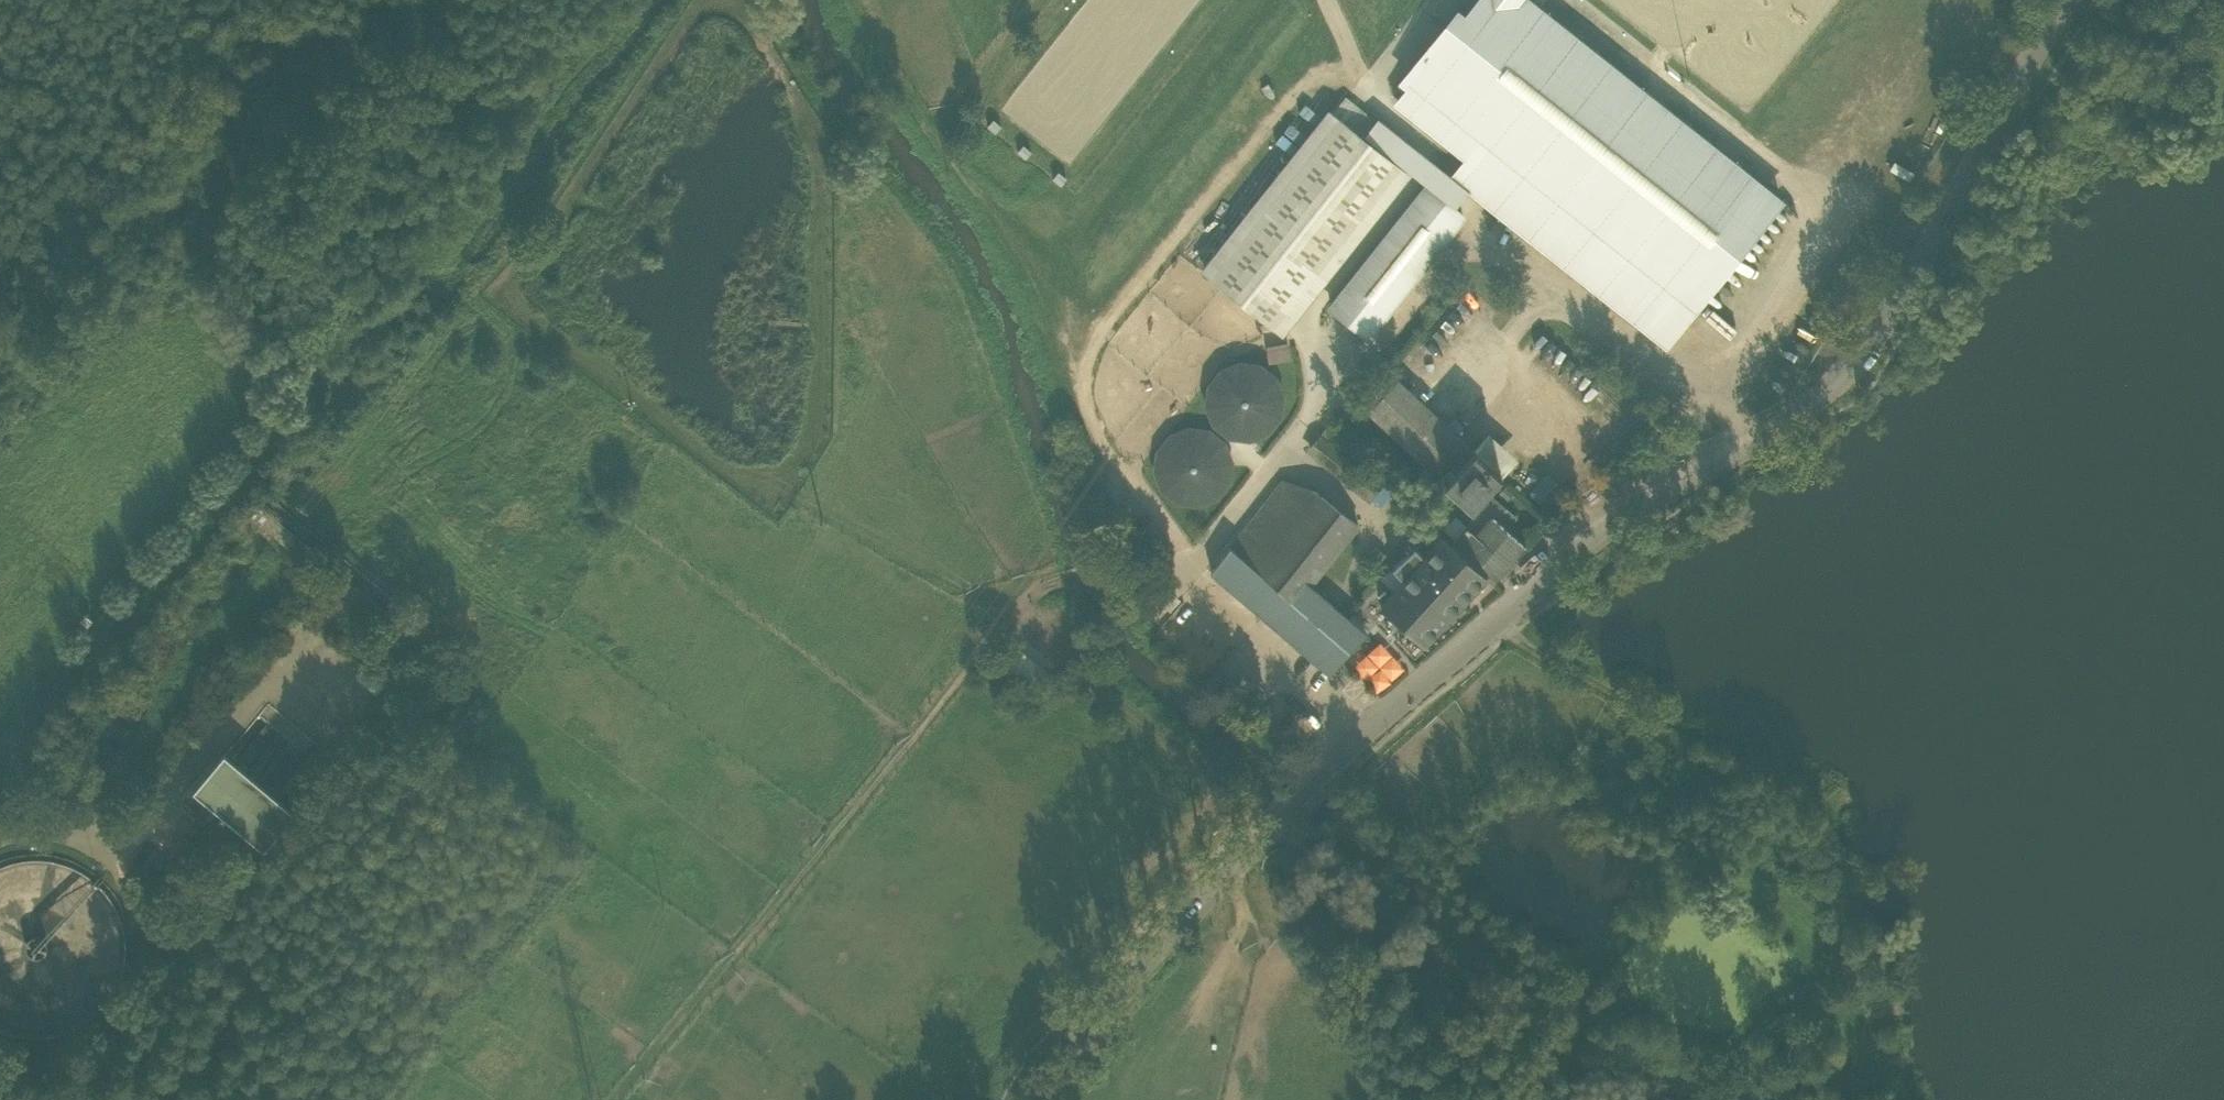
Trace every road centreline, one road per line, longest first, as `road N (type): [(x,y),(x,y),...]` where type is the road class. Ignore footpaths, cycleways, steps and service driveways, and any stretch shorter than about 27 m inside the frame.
road 1 (residential): [(1031,1099),(1068,1044),(1322,773),(1614,528),(1842,382),(2071,0)]
road 2 (track): [(0,845),(88,828),(121,856),(216,731)]

